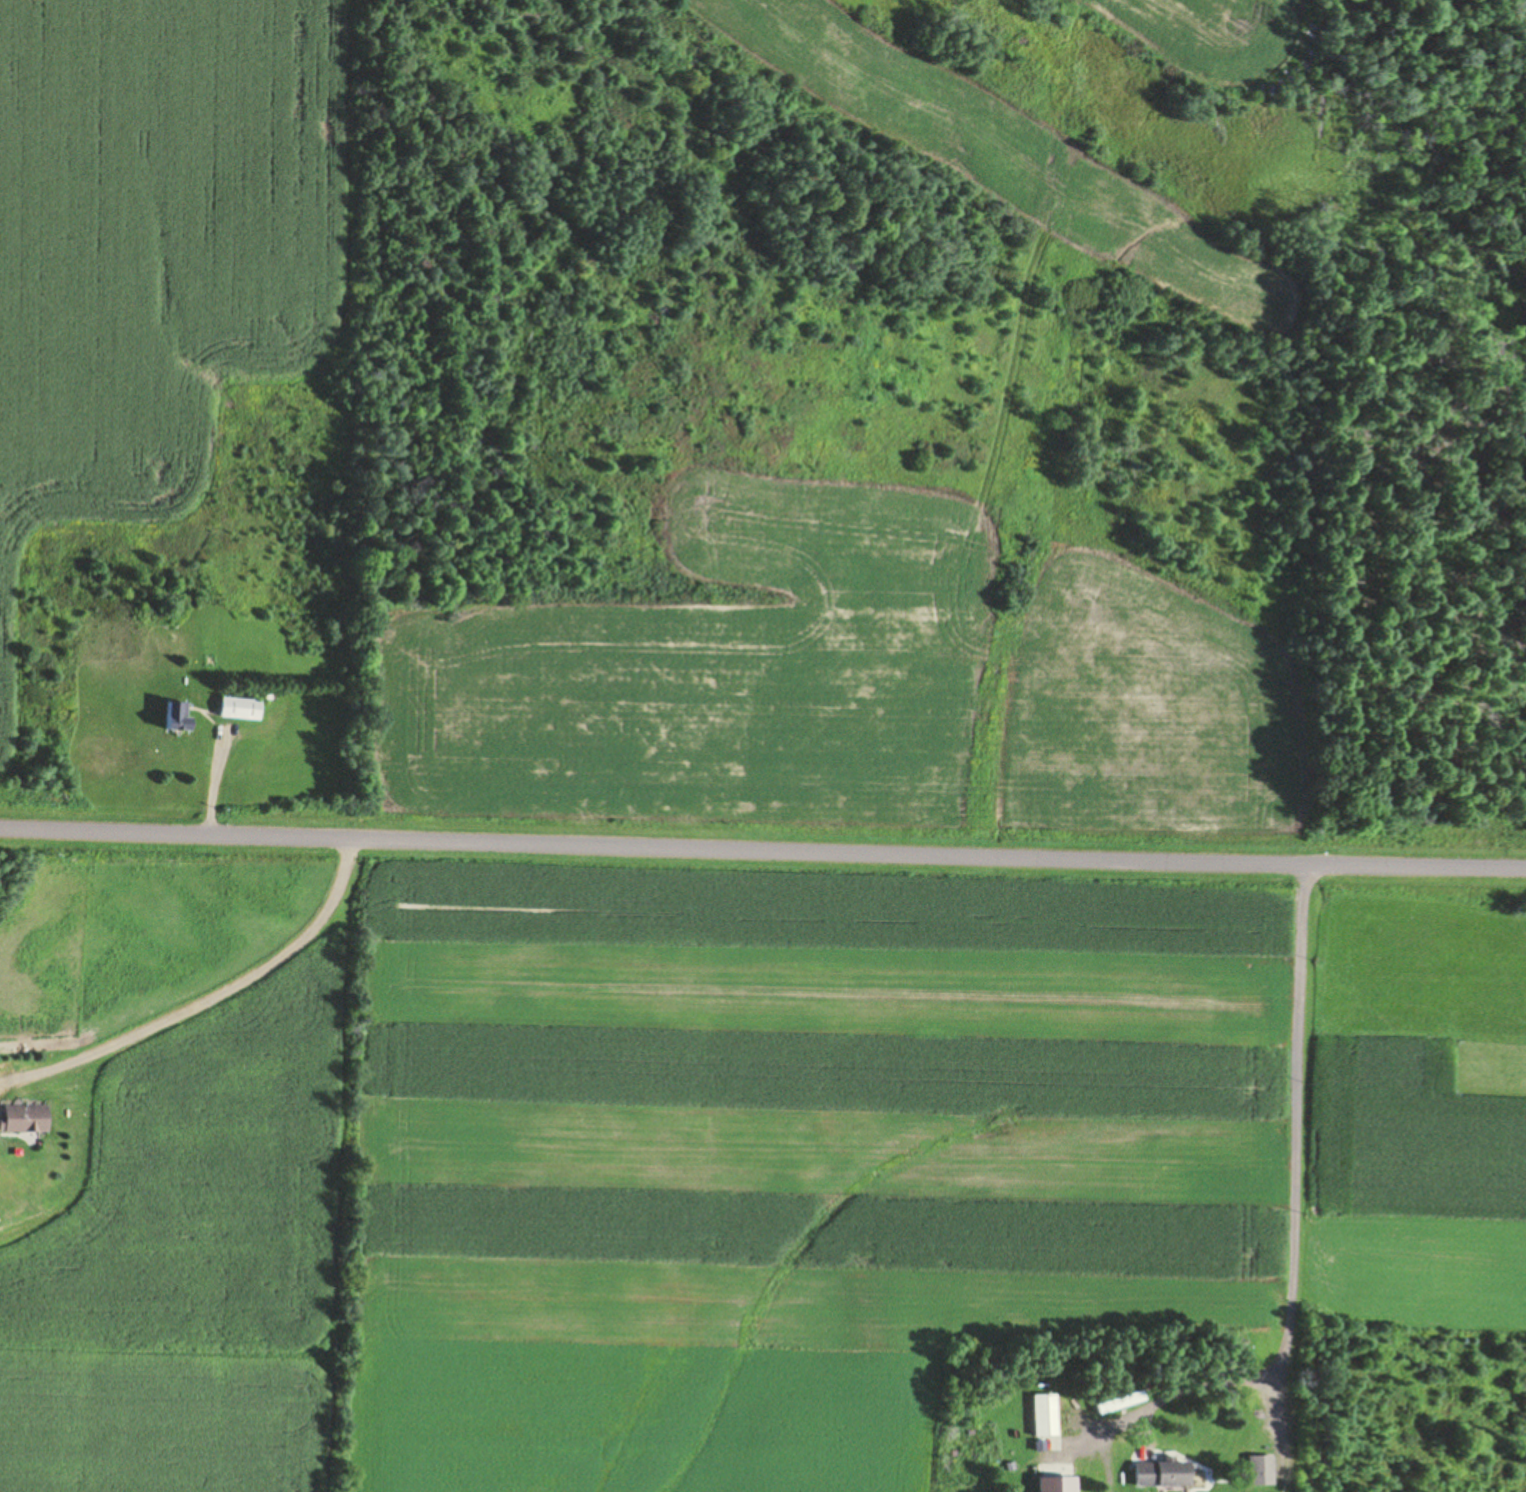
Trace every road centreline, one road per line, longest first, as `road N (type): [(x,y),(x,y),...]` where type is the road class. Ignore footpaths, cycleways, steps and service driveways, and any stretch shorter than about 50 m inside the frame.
road 1 (residential): [(0,830),(1525,874)]
road 2 (residential): [(1324,868),(1318,1360),(1205,1423)]

